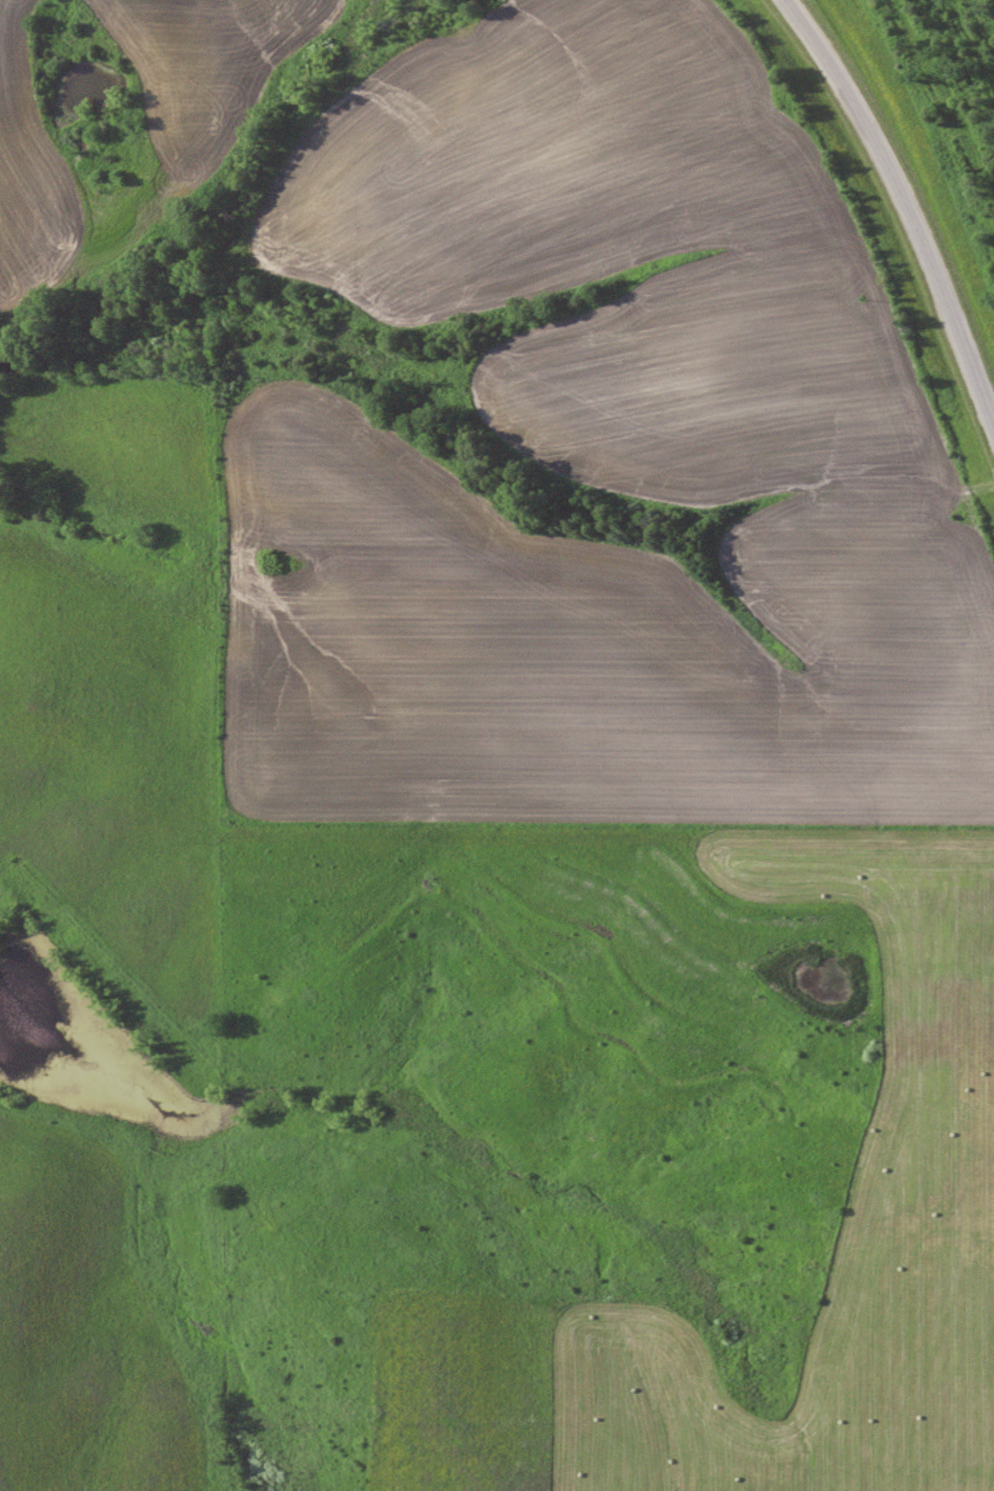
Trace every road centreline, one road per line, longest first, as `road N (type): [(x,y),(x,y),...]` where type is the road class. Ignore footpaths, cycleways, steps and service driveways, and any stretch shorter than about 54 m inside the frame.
road 1 (primary): [(993,422),(912,218),(786,0)]

